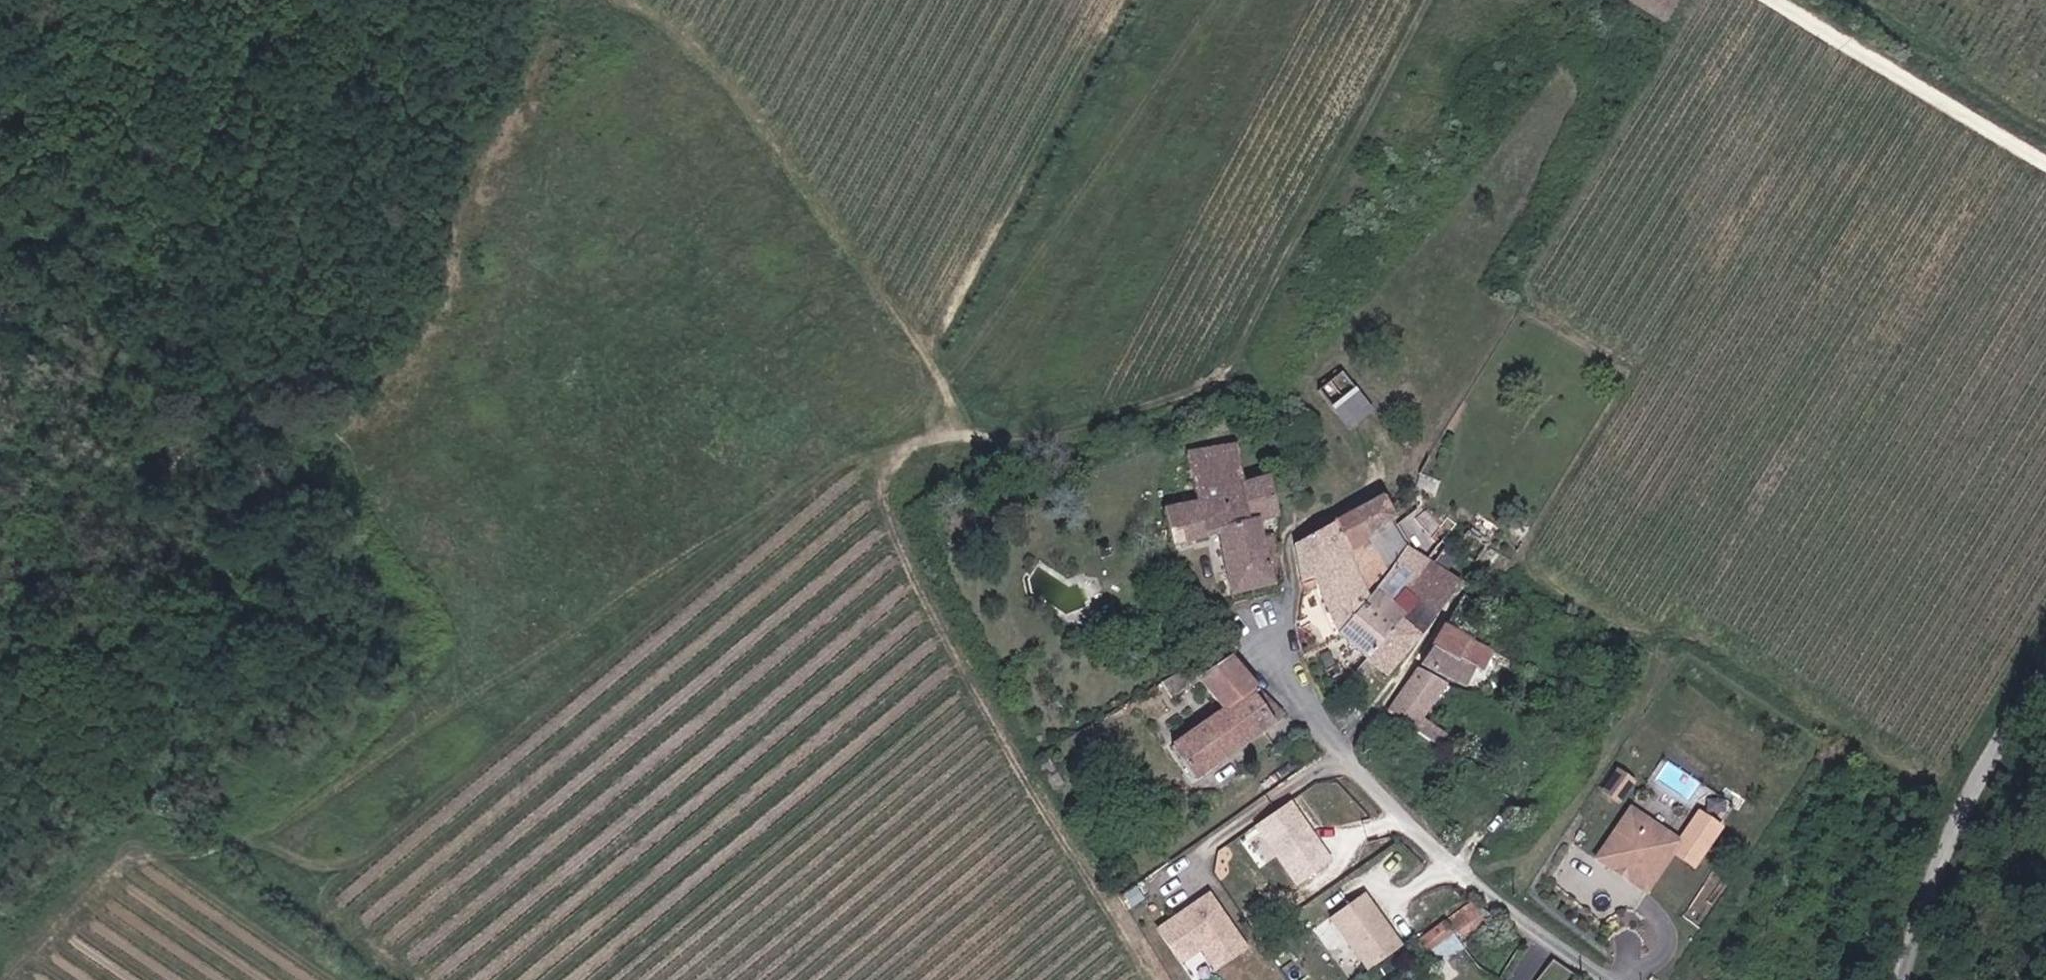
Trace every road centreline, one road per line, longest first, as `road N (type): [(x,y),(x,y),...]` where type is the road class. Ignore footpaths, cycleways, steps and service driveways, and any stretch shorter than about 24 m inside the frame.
road 1 (residential): [(1274,649),(1348,758),(1551,947),(1610,979)]
road 2 (unclassified): [(2045,682),(1988,776),(1910,943),(1901,979)]

